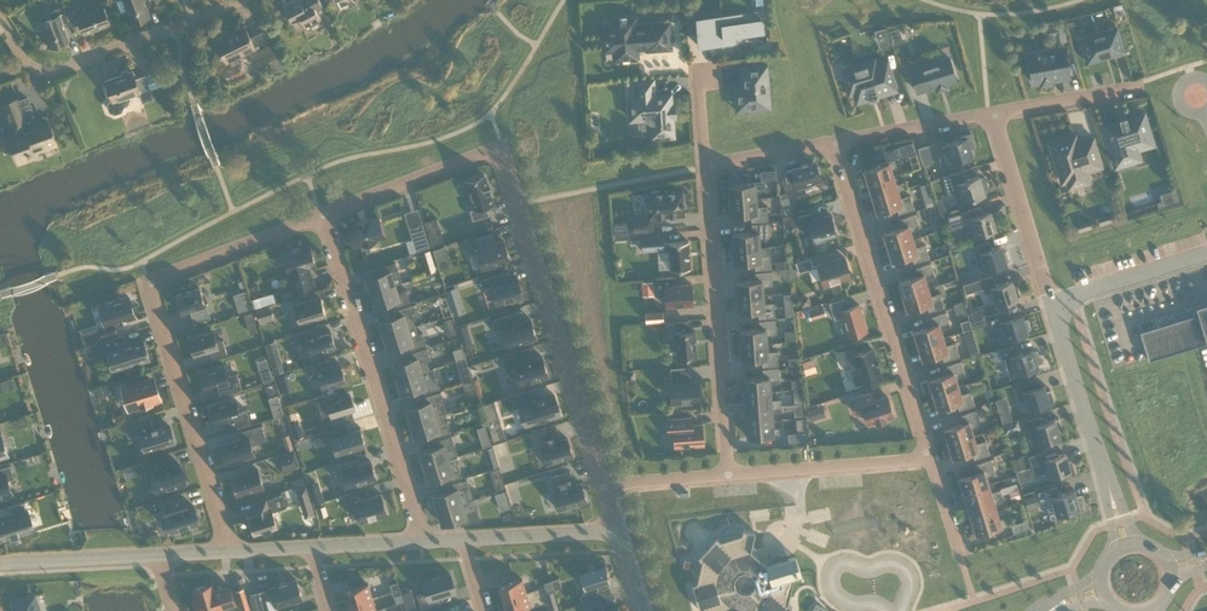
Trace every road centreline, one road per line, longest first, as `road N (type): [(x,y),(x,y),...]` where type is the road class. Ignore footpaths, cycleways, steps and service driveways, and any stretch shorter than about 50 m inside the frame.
road 1 (residential): [(602,485),(500,159),(481,154),(324,215)]
road 2 (residential): [(324,215),(147,280),(233,551)]
road 3 (residential): [(423,541),(324,215)]
road 4 (residential): [(835,144),(930,458)]
road 5 (residential): [(729,474),(705,166)]
road 6 (residential): [(0,13),(22,58),(55,71),(239,0)]
road 7 (residential): [(930,458),(729,474)]
road 8 (residential): [(1052,304),(992,114)]
road 9 (unclassified): [(1110,492),(1052,304)]
road 10 (unclassified): [(1052,304),(1206,254)]
road 11 (residential): [(992,114),(835,144)]
road 12 (unclassified): [(158,555),(0,563)]
road 13 (unclassified): [(615,532),(464,539)]
road 14 (residential): [(1140,87),(992,114)]
road 15 (residential): [(835,144),(705,166)]
road 16 (residential): [(729,474),(602,485)]

